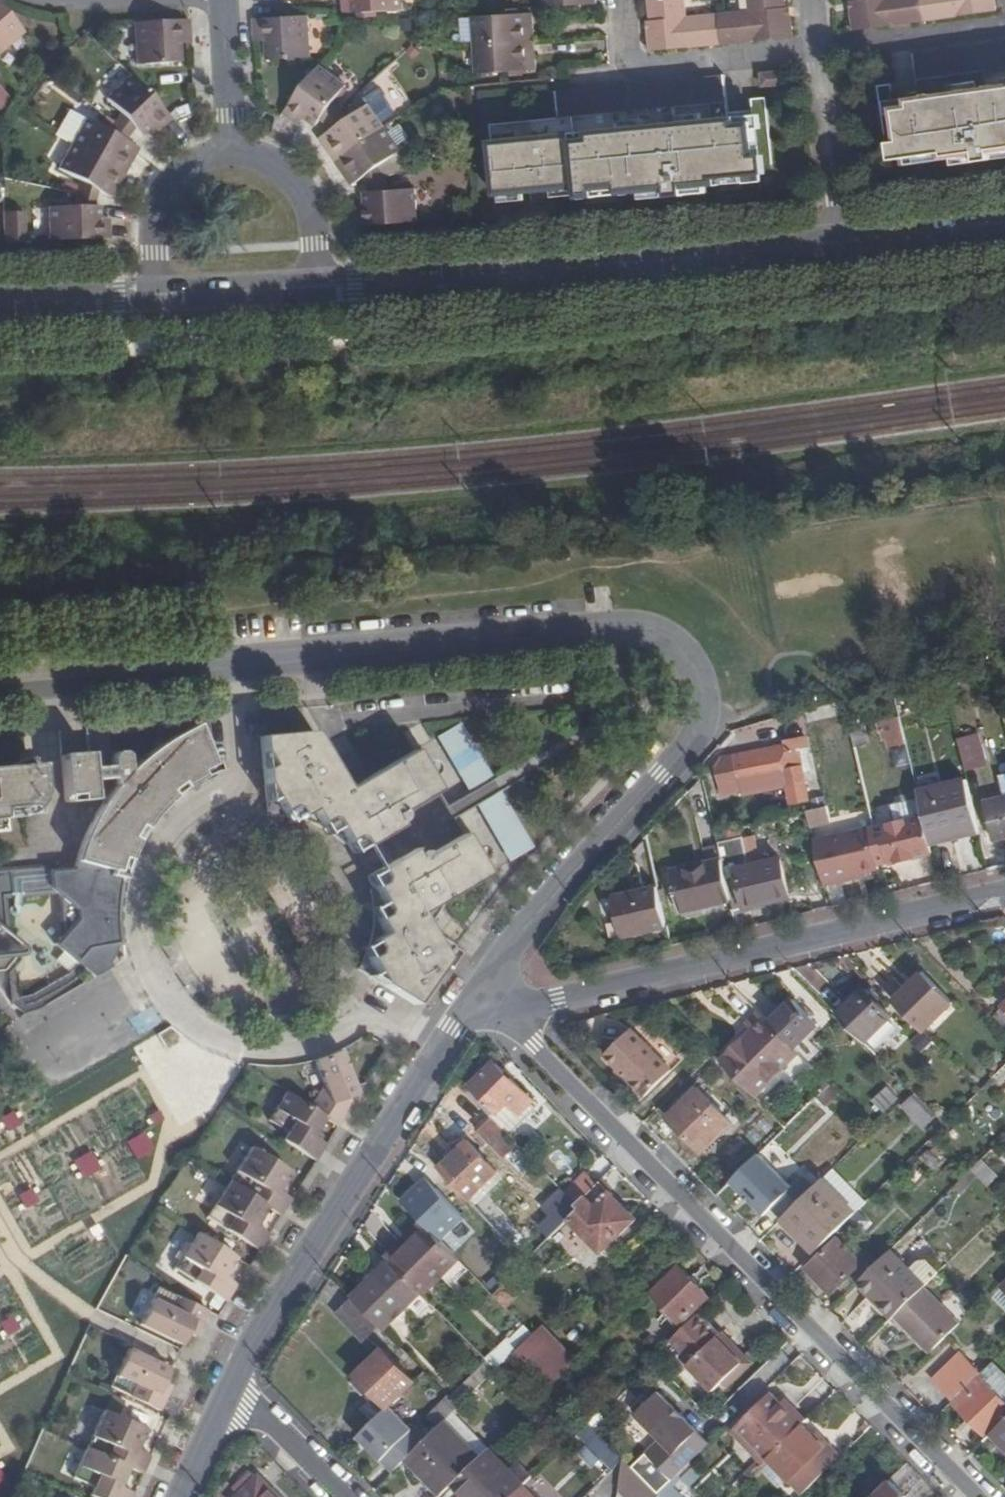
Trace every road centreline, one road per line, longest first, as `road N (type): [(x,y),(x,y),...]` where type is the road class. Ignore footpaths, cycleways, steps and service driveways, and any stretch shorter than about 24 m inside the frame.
road 1 (residential): [(467,1012),(693,754),(712,714),(695,656),(652,622),(624,620),(233,656)]
road 2 (residential): [(450,1034),(392,1008),(372,1008),(299,1040),(269,1046),(228,1040),(193,1027),(152,985),(134,933),(134,889),(153,842),(185,807),(239,783),(233,656)]
road 3 (residential): [(516,1020),(978,1496)]
road 4 (tertiary): [(315,286),(833,241)]
road 5 (residential): [(516,1020),(556,1001),(1004,893)]
road 6 (residential): [(225,1394),(274,1303),(450,1034)]
road 7 (residential): [(817,53),(646,70),(627,47),(625,0)]
road 8 (residential): [(233,656),(0,679)]
road 9 (residential): [(833,241),(817,53)]
road 10 (residential): [(1004,28),(817,53)]
road 11 (residential): [(315,286),(312,223),(296,184),(276,165),(230,153)]
road 12 (residential): [(230,153),(185,172),(159,206),(155,294)]
road 13 (tertiary): [(833,241),(1004,218)]
road 14 (tertiary): [(155,294),(315,286)]
road 15 (residential): [(225,1394),(248,1402),(342,1496)]
road 16 (tertiary): [(0,297),(155,294)]
road 17 (residential): [(230,153),(223,0)]

